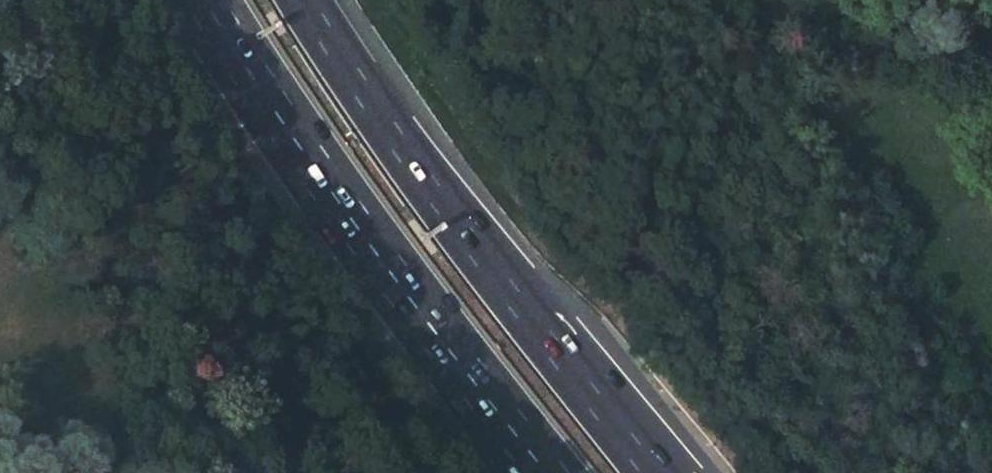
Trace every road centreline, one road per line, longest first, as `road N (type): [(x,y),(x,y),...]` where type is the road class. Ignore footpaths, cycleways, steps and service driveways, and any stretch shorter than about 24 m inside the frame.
road 1 (trunk): [(212,0),(378,233),(569,472)]
road 2 (trunk): [(656,472),(437,196),(305,0)]

